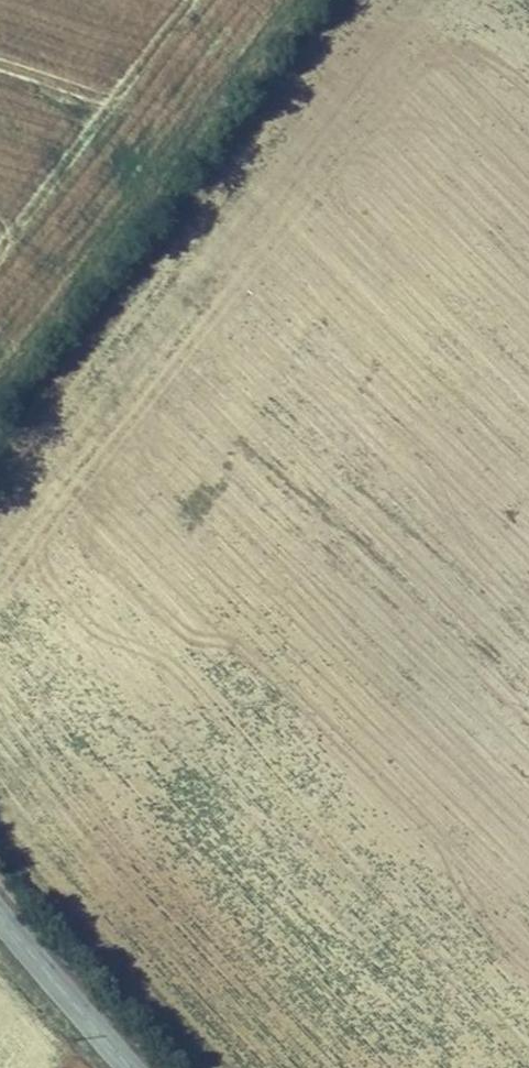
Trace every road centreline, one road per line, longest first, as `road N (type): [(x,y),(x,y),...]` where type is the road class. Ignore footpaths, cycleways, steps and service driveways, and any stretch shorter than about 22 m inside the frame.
road 1 (tertiary): [(160,1067),(0,879)]

